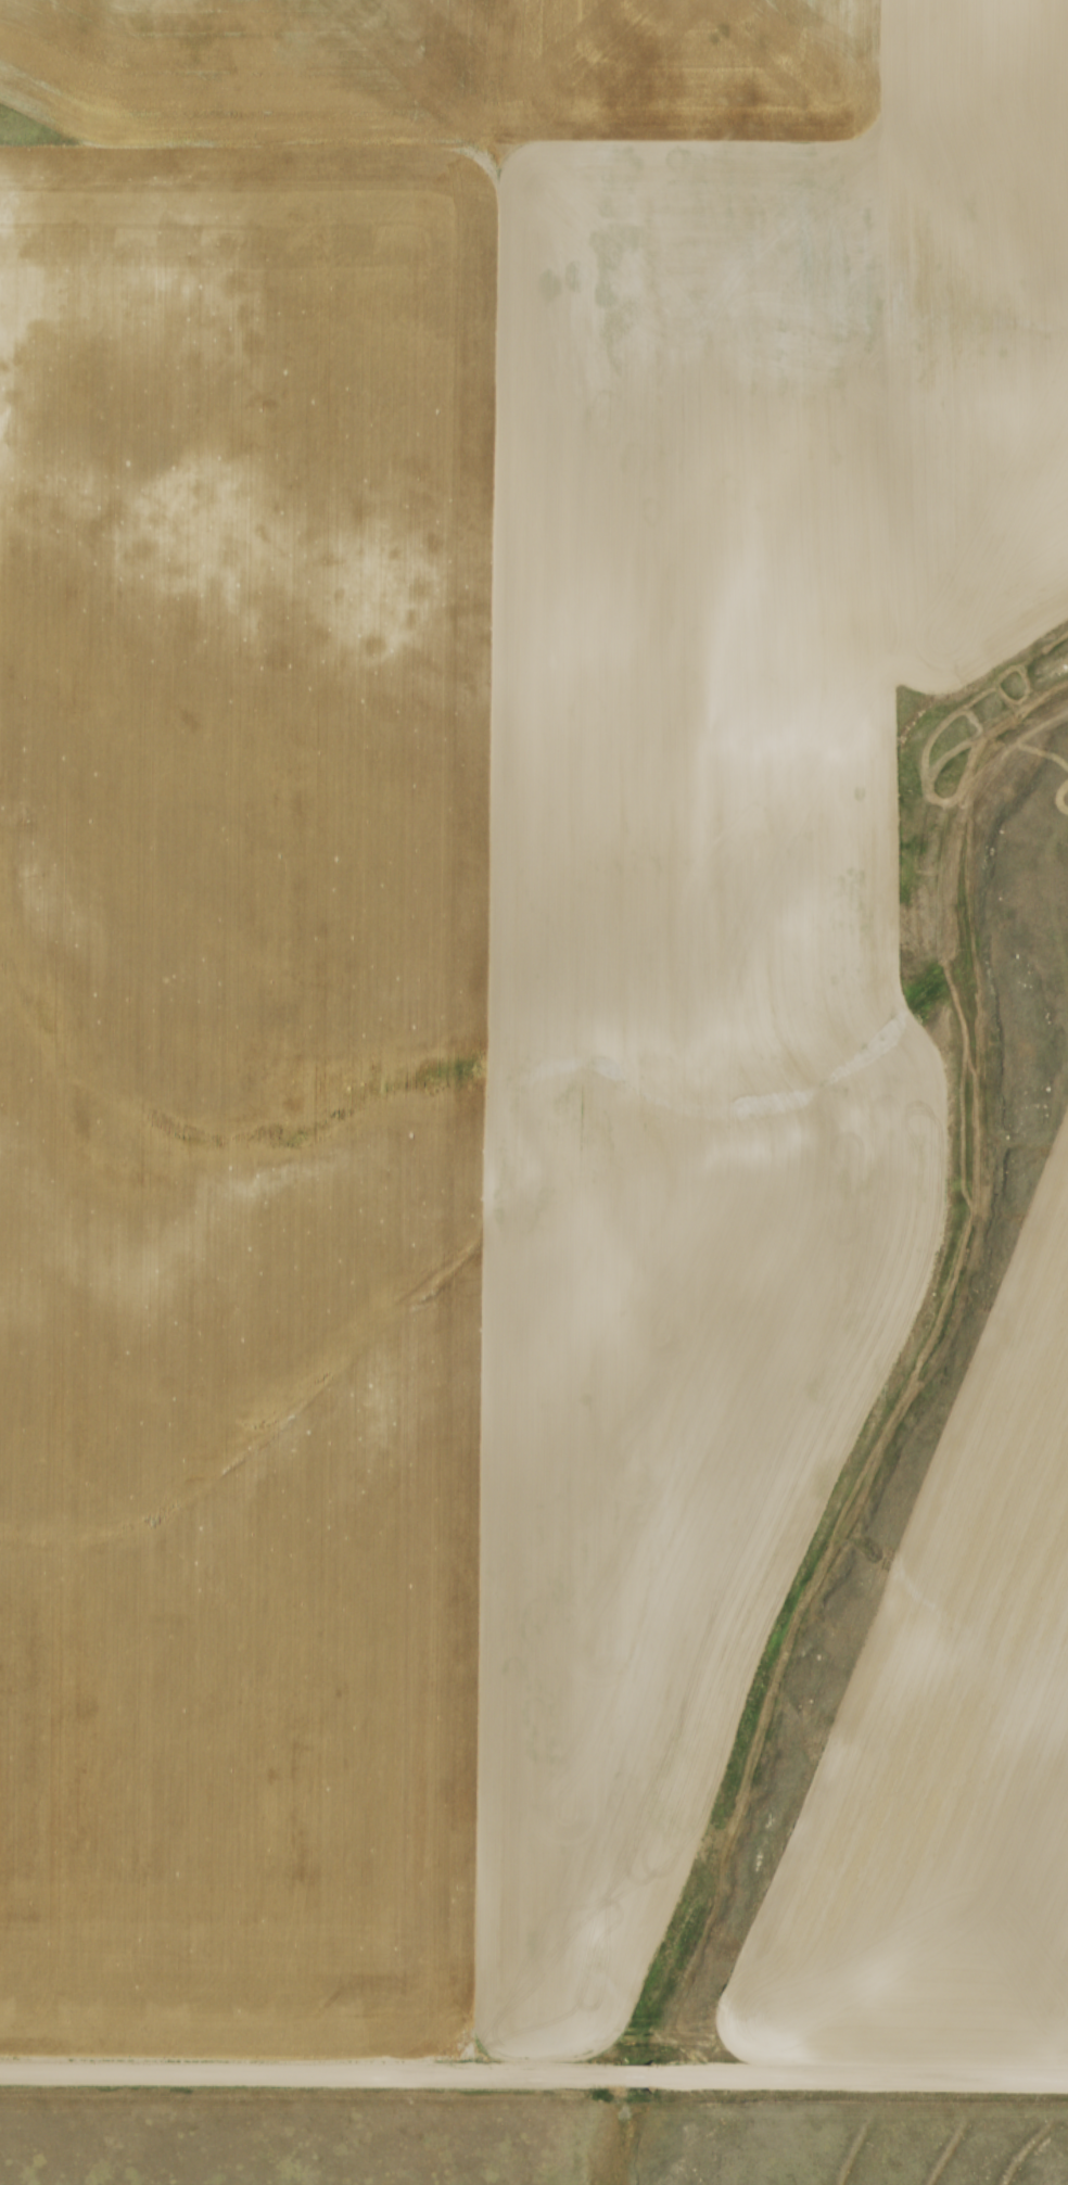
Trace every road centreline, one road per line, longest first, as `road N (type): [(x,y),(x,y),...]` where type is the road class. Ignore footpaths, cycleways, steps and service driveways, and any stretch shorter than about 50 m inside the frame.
road 1 (residential): [(0,2072),(620,2071)]
road 2 (residential): [(647,2071),(1067,2077)]

